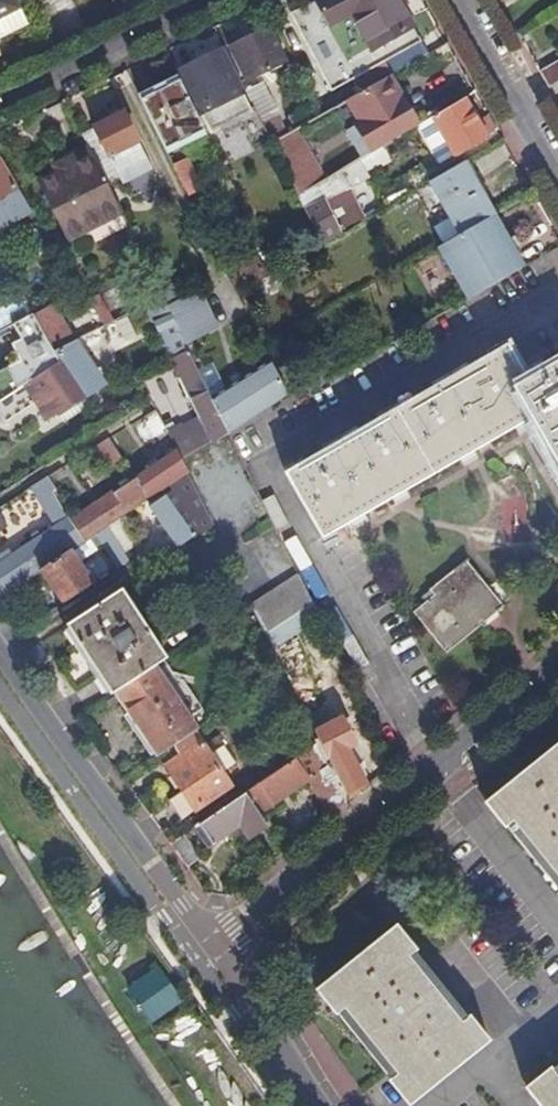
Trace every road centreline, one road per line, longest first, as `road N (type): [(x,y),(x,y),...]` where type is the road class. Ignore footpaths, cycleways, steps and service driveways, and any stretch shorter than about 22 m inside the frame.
road 1 (residential): [(557,663),(214,944)]
road 2 (tertiary): [(214,944),(0,651)]
road 3 (residential): [(0,102),(210,0)]
road 4 (residential): [(459,0),(557,171)]
road 5 (tertiary): [(324,1105),(214,944)]

